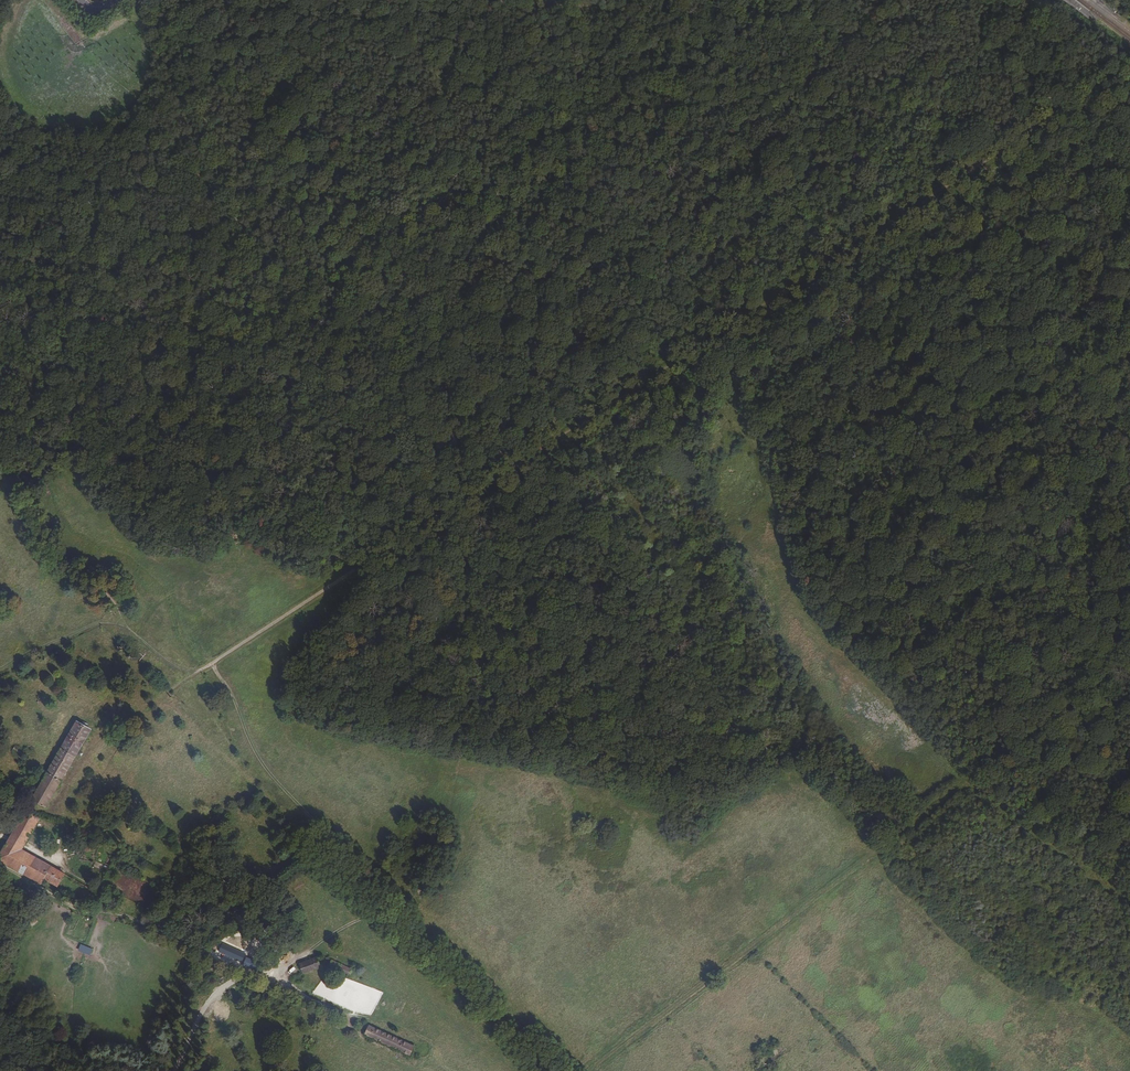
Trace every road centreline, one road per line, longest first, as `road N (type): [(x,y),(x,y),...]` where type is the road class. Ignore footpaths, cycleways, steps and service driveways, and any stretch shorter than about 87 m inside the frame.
road 1 (track): [(1129,66),(173,689)]
road 2 (track): [(1129,661),(606,1070)]
road 3 (track): [(173,689),(530,1070)]

